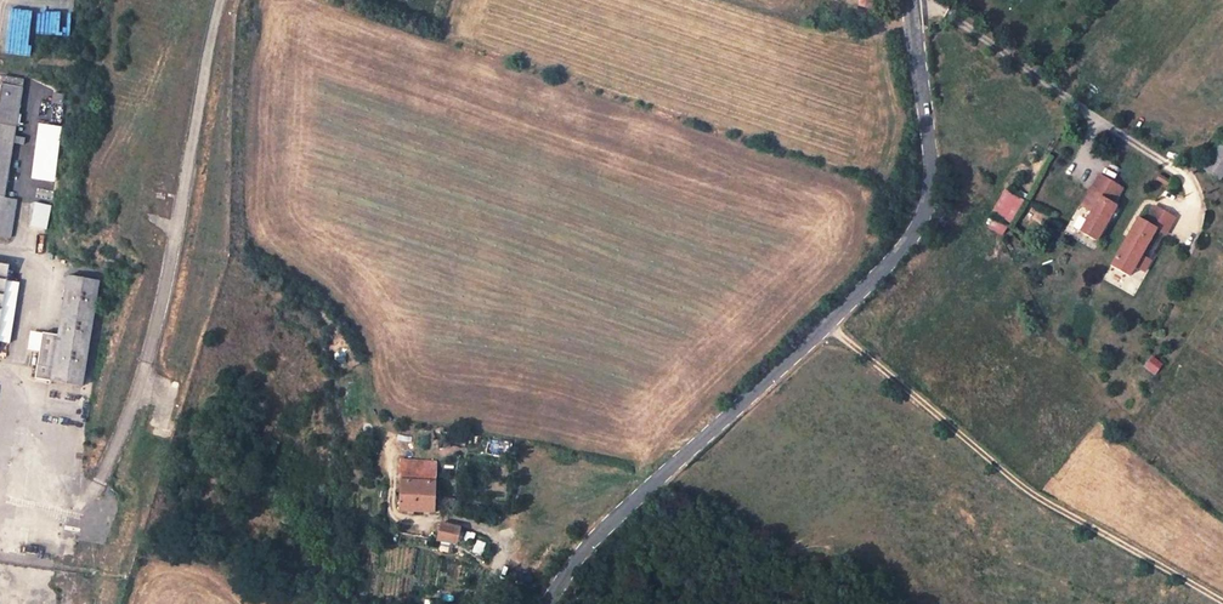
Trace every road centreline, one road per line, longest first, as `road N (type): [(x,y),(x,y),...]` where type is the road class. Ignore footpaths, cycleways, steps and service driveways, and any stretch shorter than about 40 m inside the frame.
road 1 (tertiary): [(909,0),(931,168),(910,239),(617,516),(546,603)]

